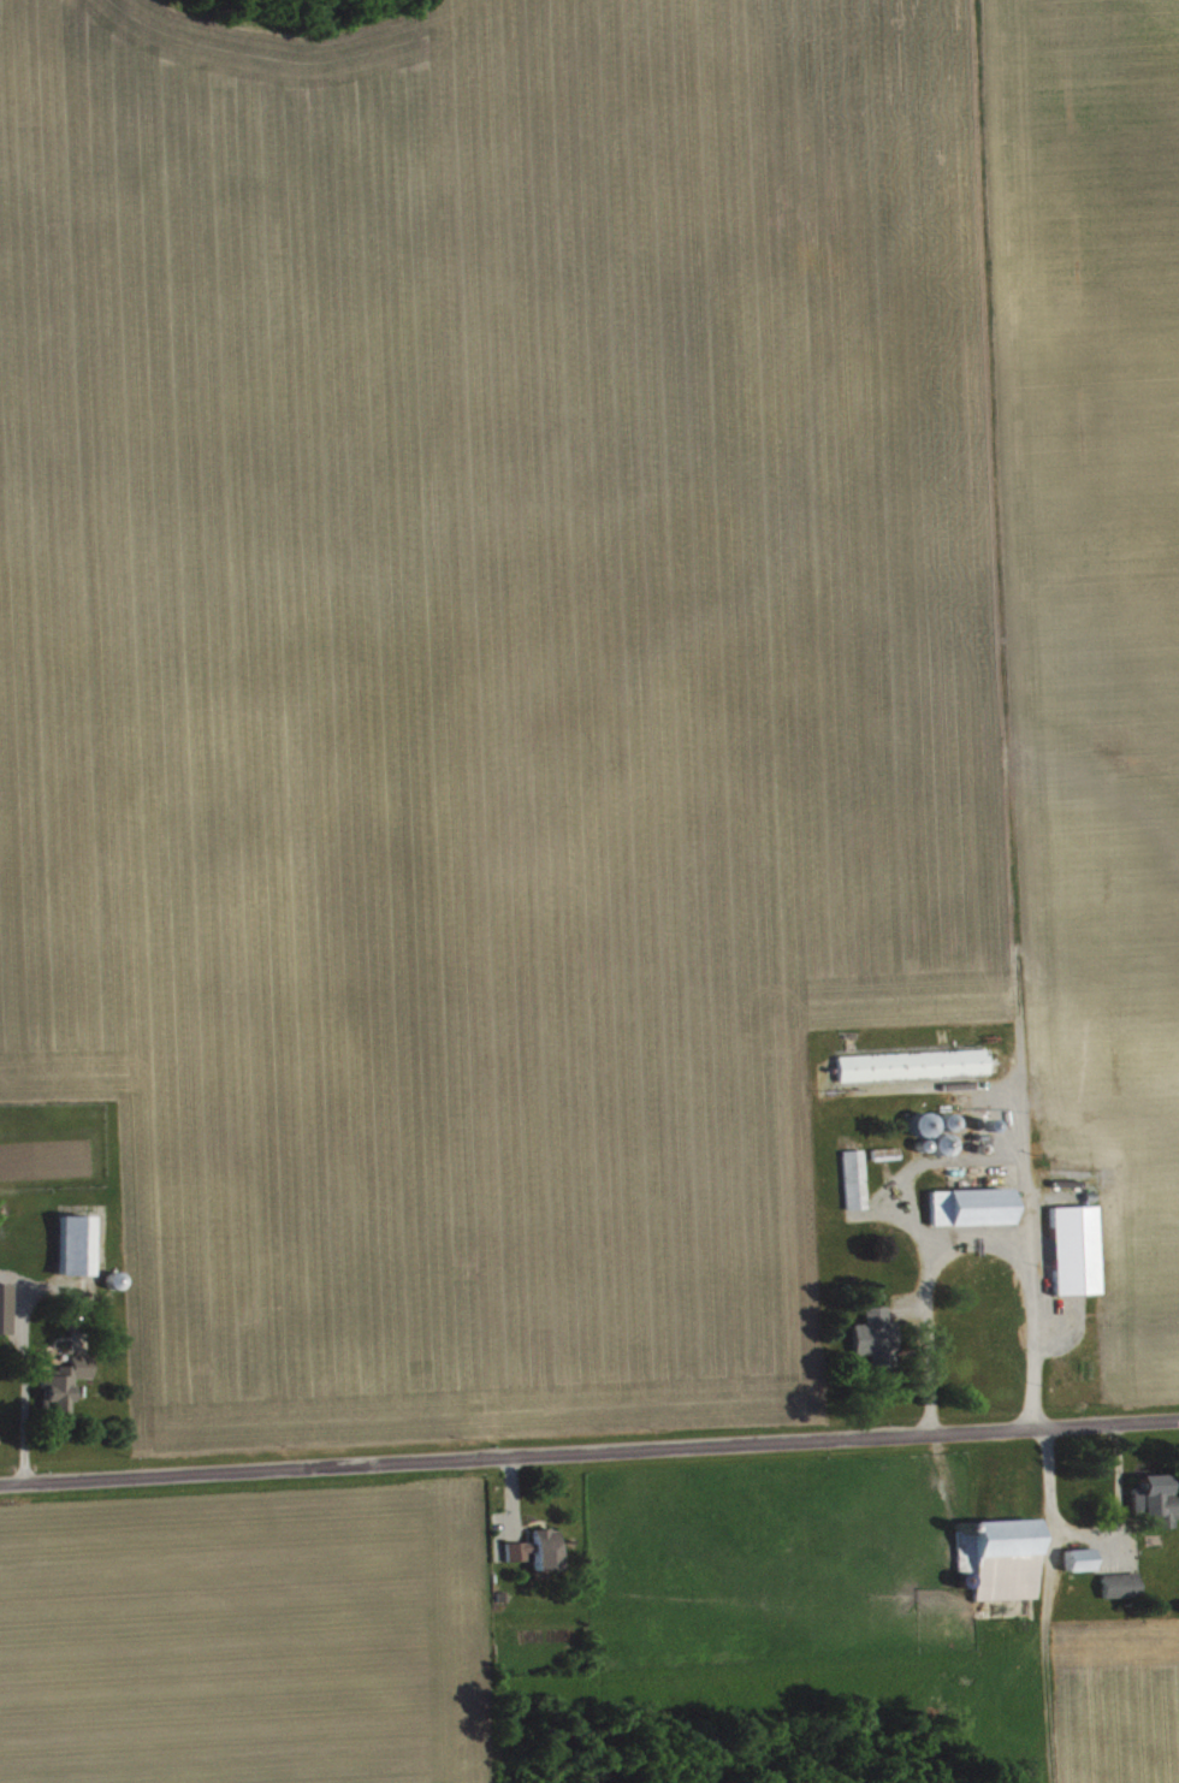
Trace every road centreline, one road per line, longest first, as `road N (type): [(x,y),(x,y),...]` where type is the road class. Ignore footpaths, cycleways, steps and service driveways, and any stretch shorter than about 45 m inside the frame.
road 1 (residential): [(0,1487),(1178,1423)]

